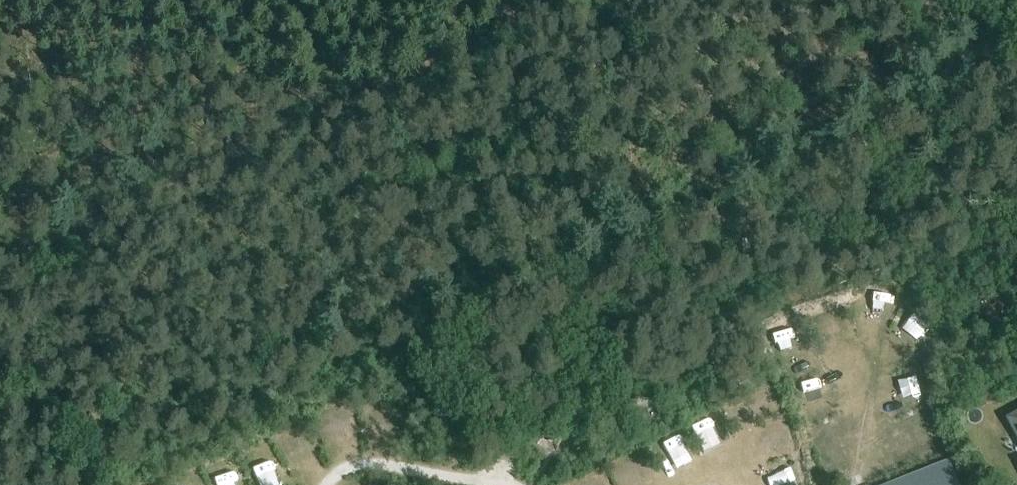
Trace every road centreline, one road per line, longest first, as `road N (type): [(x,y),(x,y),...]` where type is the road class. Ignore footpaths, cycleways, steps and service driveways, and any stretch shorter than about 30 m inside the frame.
road 1 (track): [(327,484),(361,465),(490,484)]

